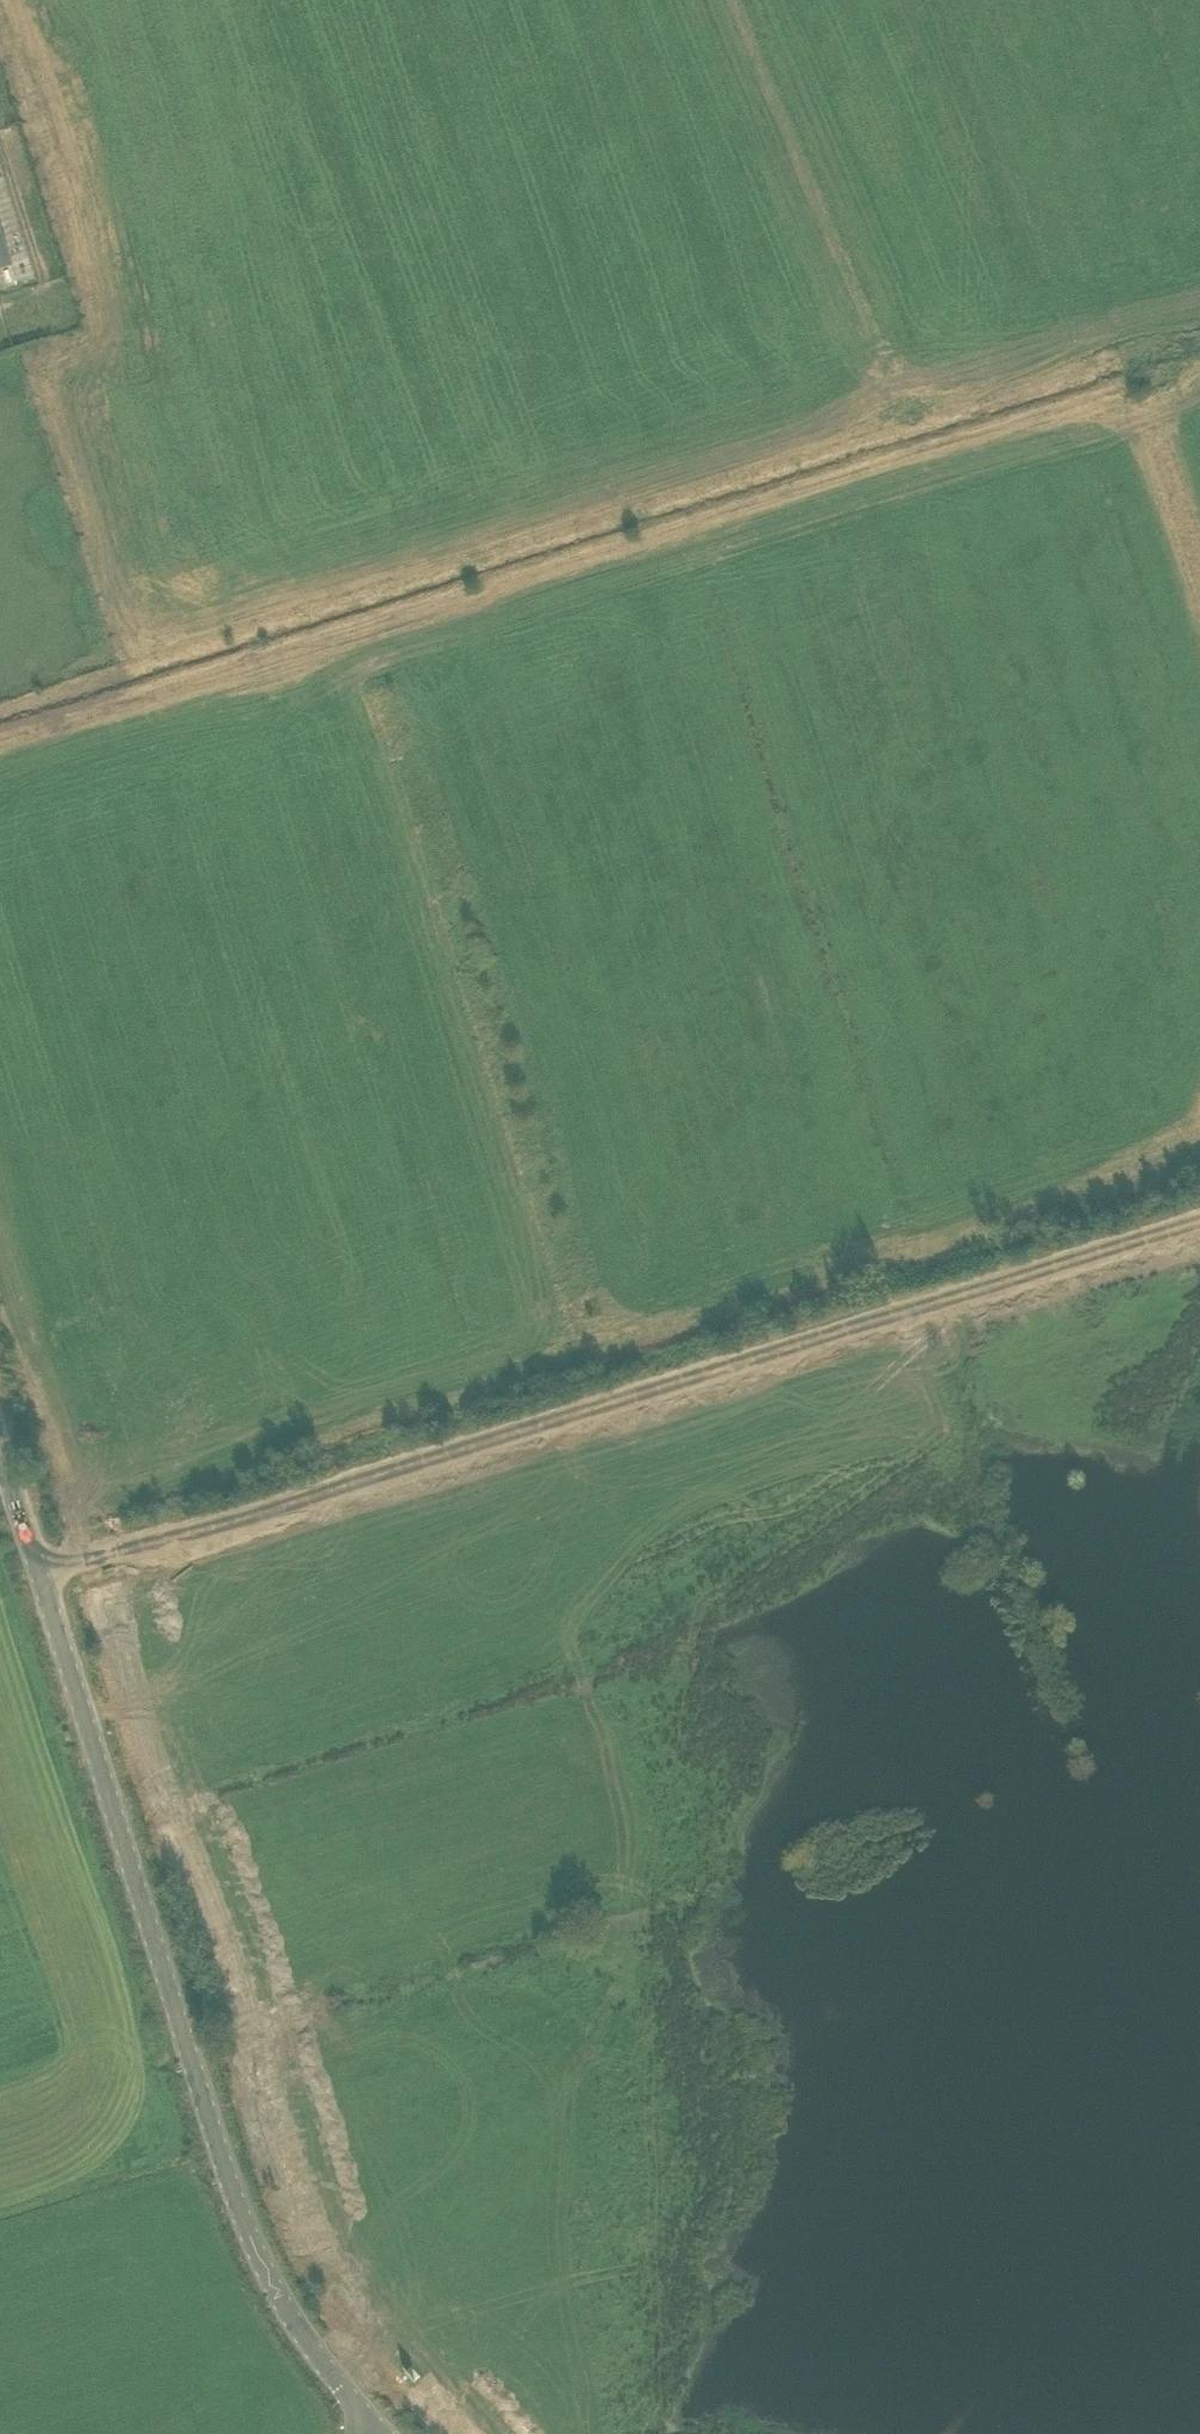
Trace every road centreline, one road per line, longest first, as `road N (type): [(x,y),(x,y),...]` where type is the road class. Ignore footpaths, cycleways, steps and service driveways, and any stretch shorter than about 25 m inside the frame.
road 1 (track): [(1199,1219),(37,1580)]
road 2 (unclassified): [(356,2417),(289,2317),(242,2217),(185,2058),(0,1459)]

